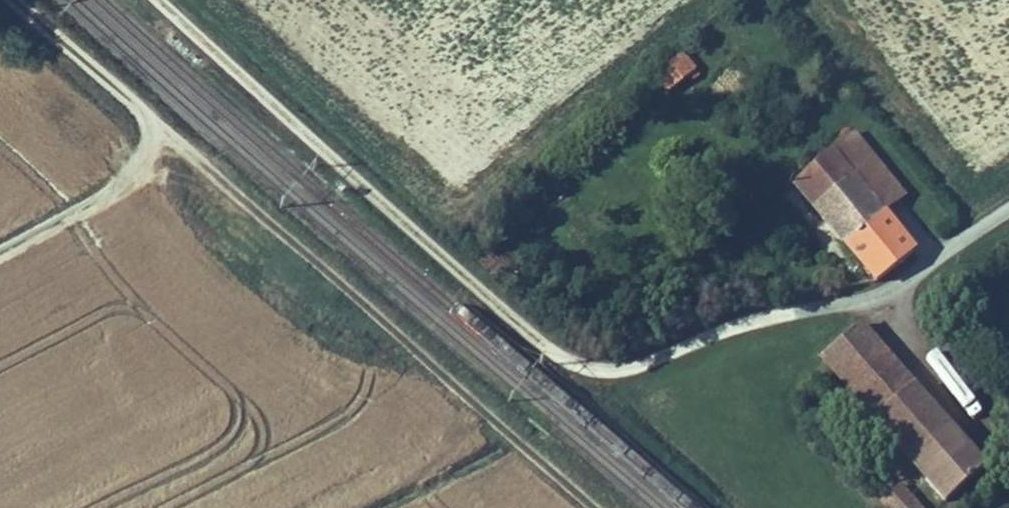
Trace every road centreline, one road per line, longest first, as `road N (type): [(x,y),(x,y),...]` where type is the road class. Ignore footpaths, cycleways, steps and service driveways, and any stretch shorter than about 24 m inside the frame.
road 1 (residential): [(163,0),(310,140),(554,351),(606,373),(752,319),(903,289),(1008,219)]
road 2 (track): [(153,125),(589,507)]
road 3 (track): [(0,249),(137,174),(153,125),(17,0)]

